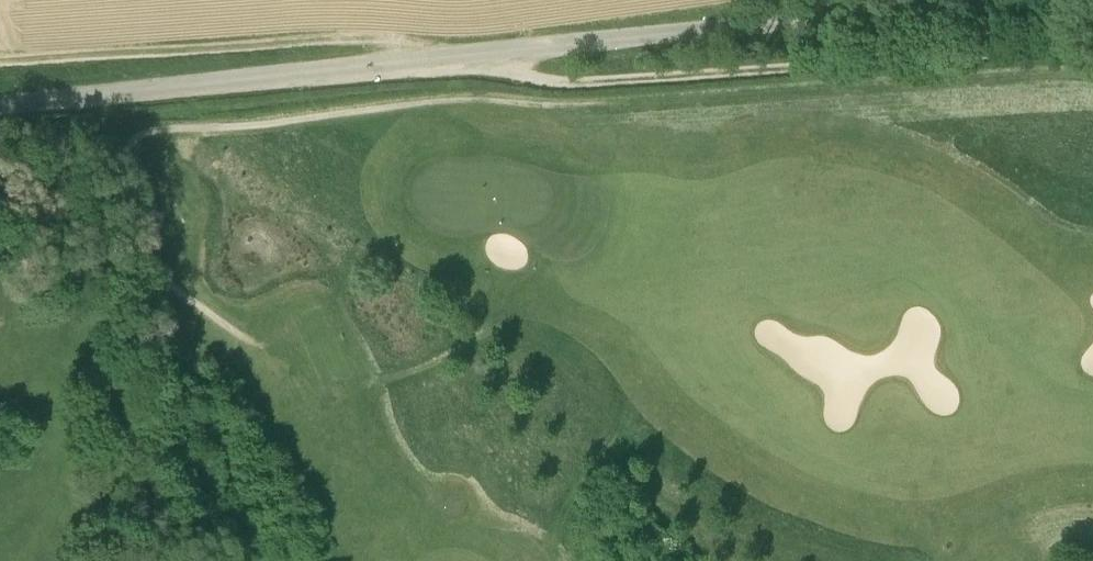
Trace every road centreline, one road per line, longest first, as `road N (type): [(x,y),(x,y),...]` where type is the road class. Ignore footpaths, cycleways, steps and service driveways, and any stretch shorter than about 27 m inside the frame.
road 1 (track): [(0,62),(376,38),(568,82),(1092,42)]
road 2 (unclassified): [(999,0),(0,106)]

